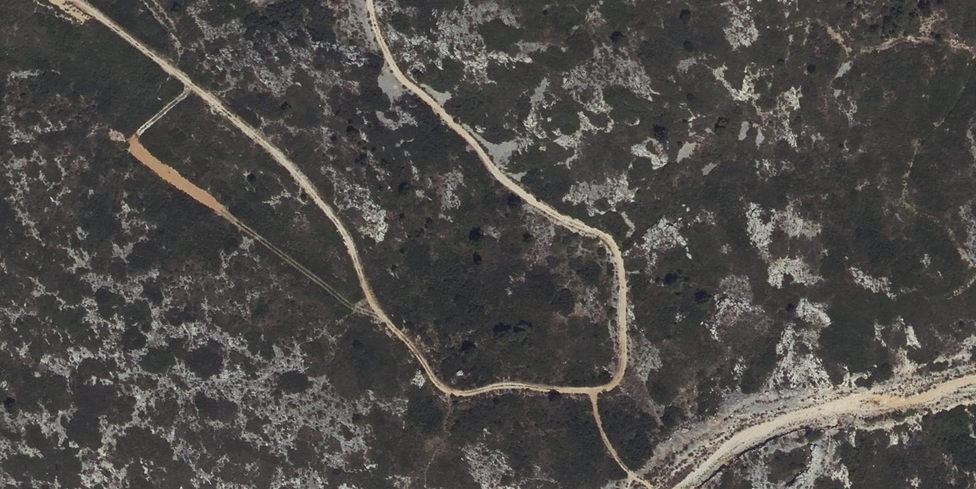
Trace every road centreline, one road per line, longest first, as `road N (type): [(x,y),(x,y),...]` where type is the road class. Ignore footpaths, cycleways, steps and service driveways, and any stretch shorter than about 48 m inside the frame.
road 1 (track): [(368,0),(385,64),(470,135),(507,185),(617,247),(624,290),(618,377),(607,390),(445,389),(423,351),(369,296),(327,197),(287,155),(82,0)]
road 2 (track): [(669,488),(746,433),(975,373)]

